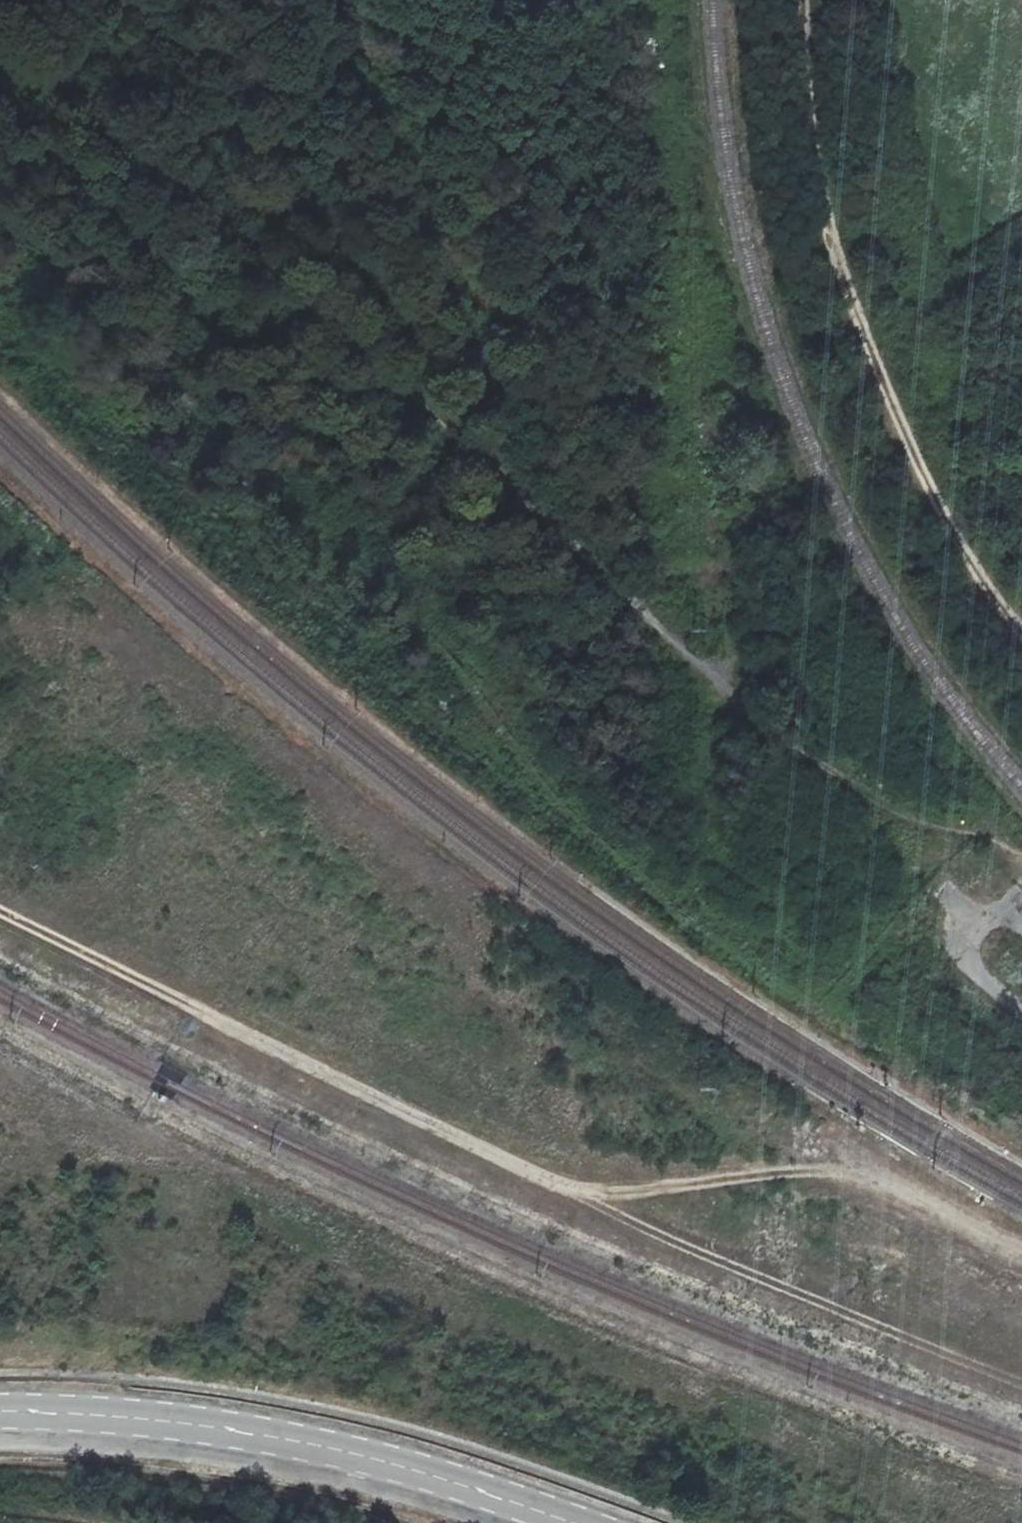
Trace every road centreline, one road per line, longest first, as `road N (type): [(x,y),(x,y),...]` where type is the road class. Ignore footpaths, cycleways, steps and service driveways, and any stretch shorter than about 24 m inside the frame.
road 1 (track): [(1021,858),(988,836),(926,827),(893,813),(795,743),(110,131),(45,37),(36,0)]
road 2 (track): [(1021,1248),(852,1174),(784,1173),(638,1194),(581,1191),(0,912)]
road 3 (track): [(1012,620),(919,461),(842,266),(817,154),(809,0)]
road 4 (secondary): [(0,1411),(112,1415),(309,1442),(575,1522)]
road 5 (unclassified): [(1021,1009),(980,972),(971,950),(1021,890)]

